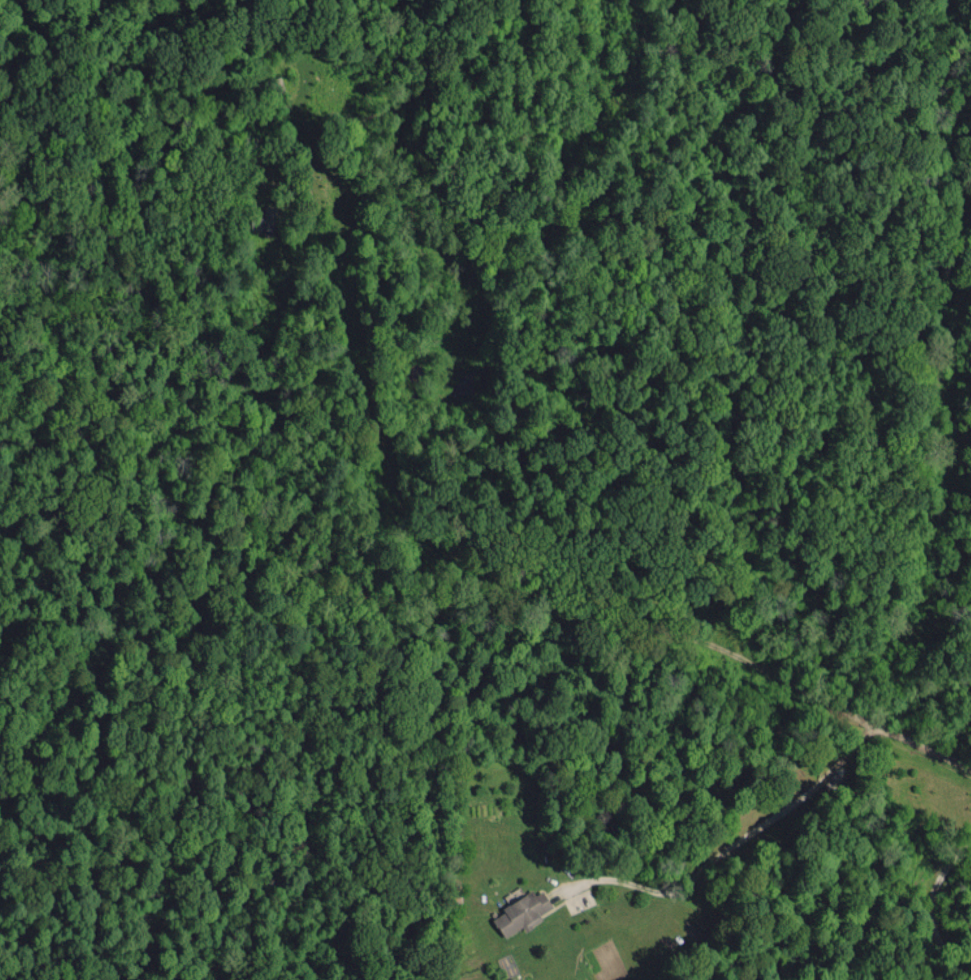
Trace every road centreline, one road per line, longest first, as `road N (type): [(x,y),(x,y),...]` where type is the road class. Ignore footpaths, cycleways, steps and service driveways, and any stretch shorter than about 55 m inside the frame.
road 1 (residential): [(970,767),(689,634)]

